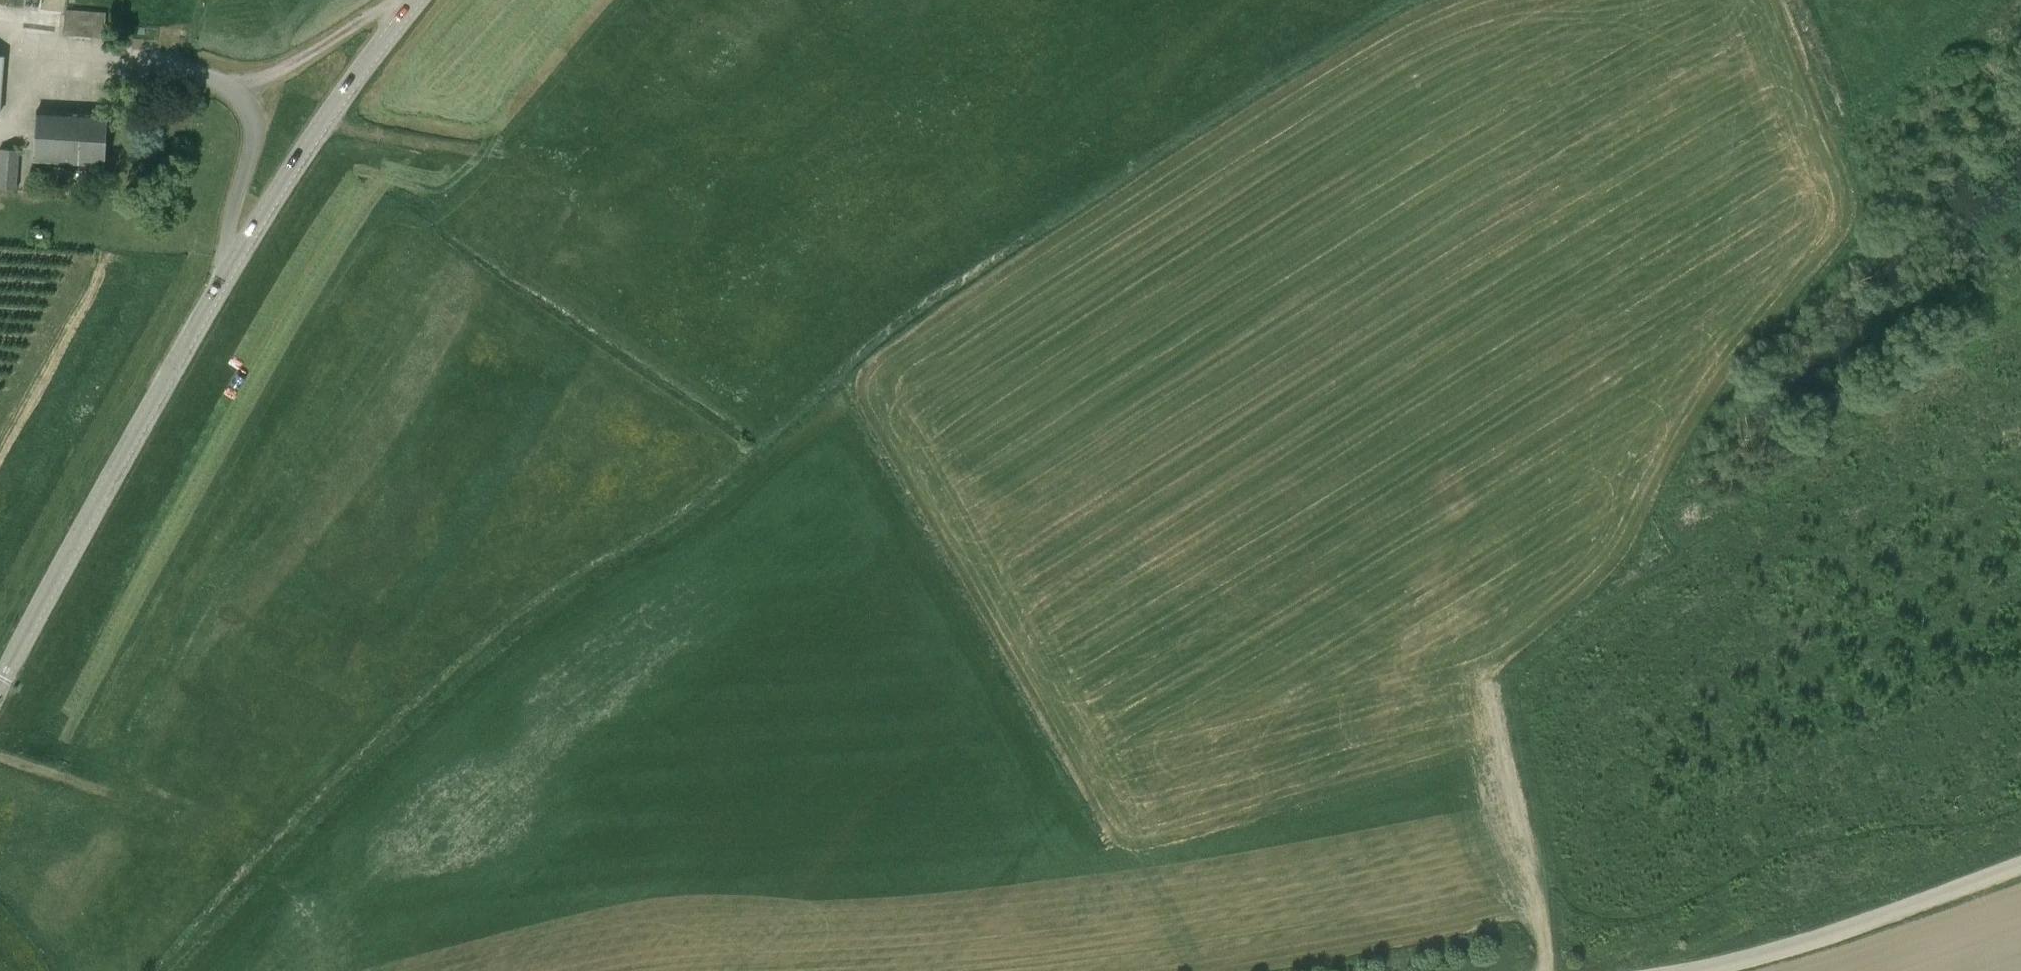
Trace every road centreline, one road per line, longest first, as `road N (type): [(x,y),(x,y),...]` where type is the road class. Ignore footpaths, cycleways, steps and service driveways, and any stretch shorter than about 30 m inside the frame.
road 1 (tertiary): [(0,684),(231,270),(417,0)]
road 2 (unclassified): [(1689,970),(1813,940),(2020,864)]

